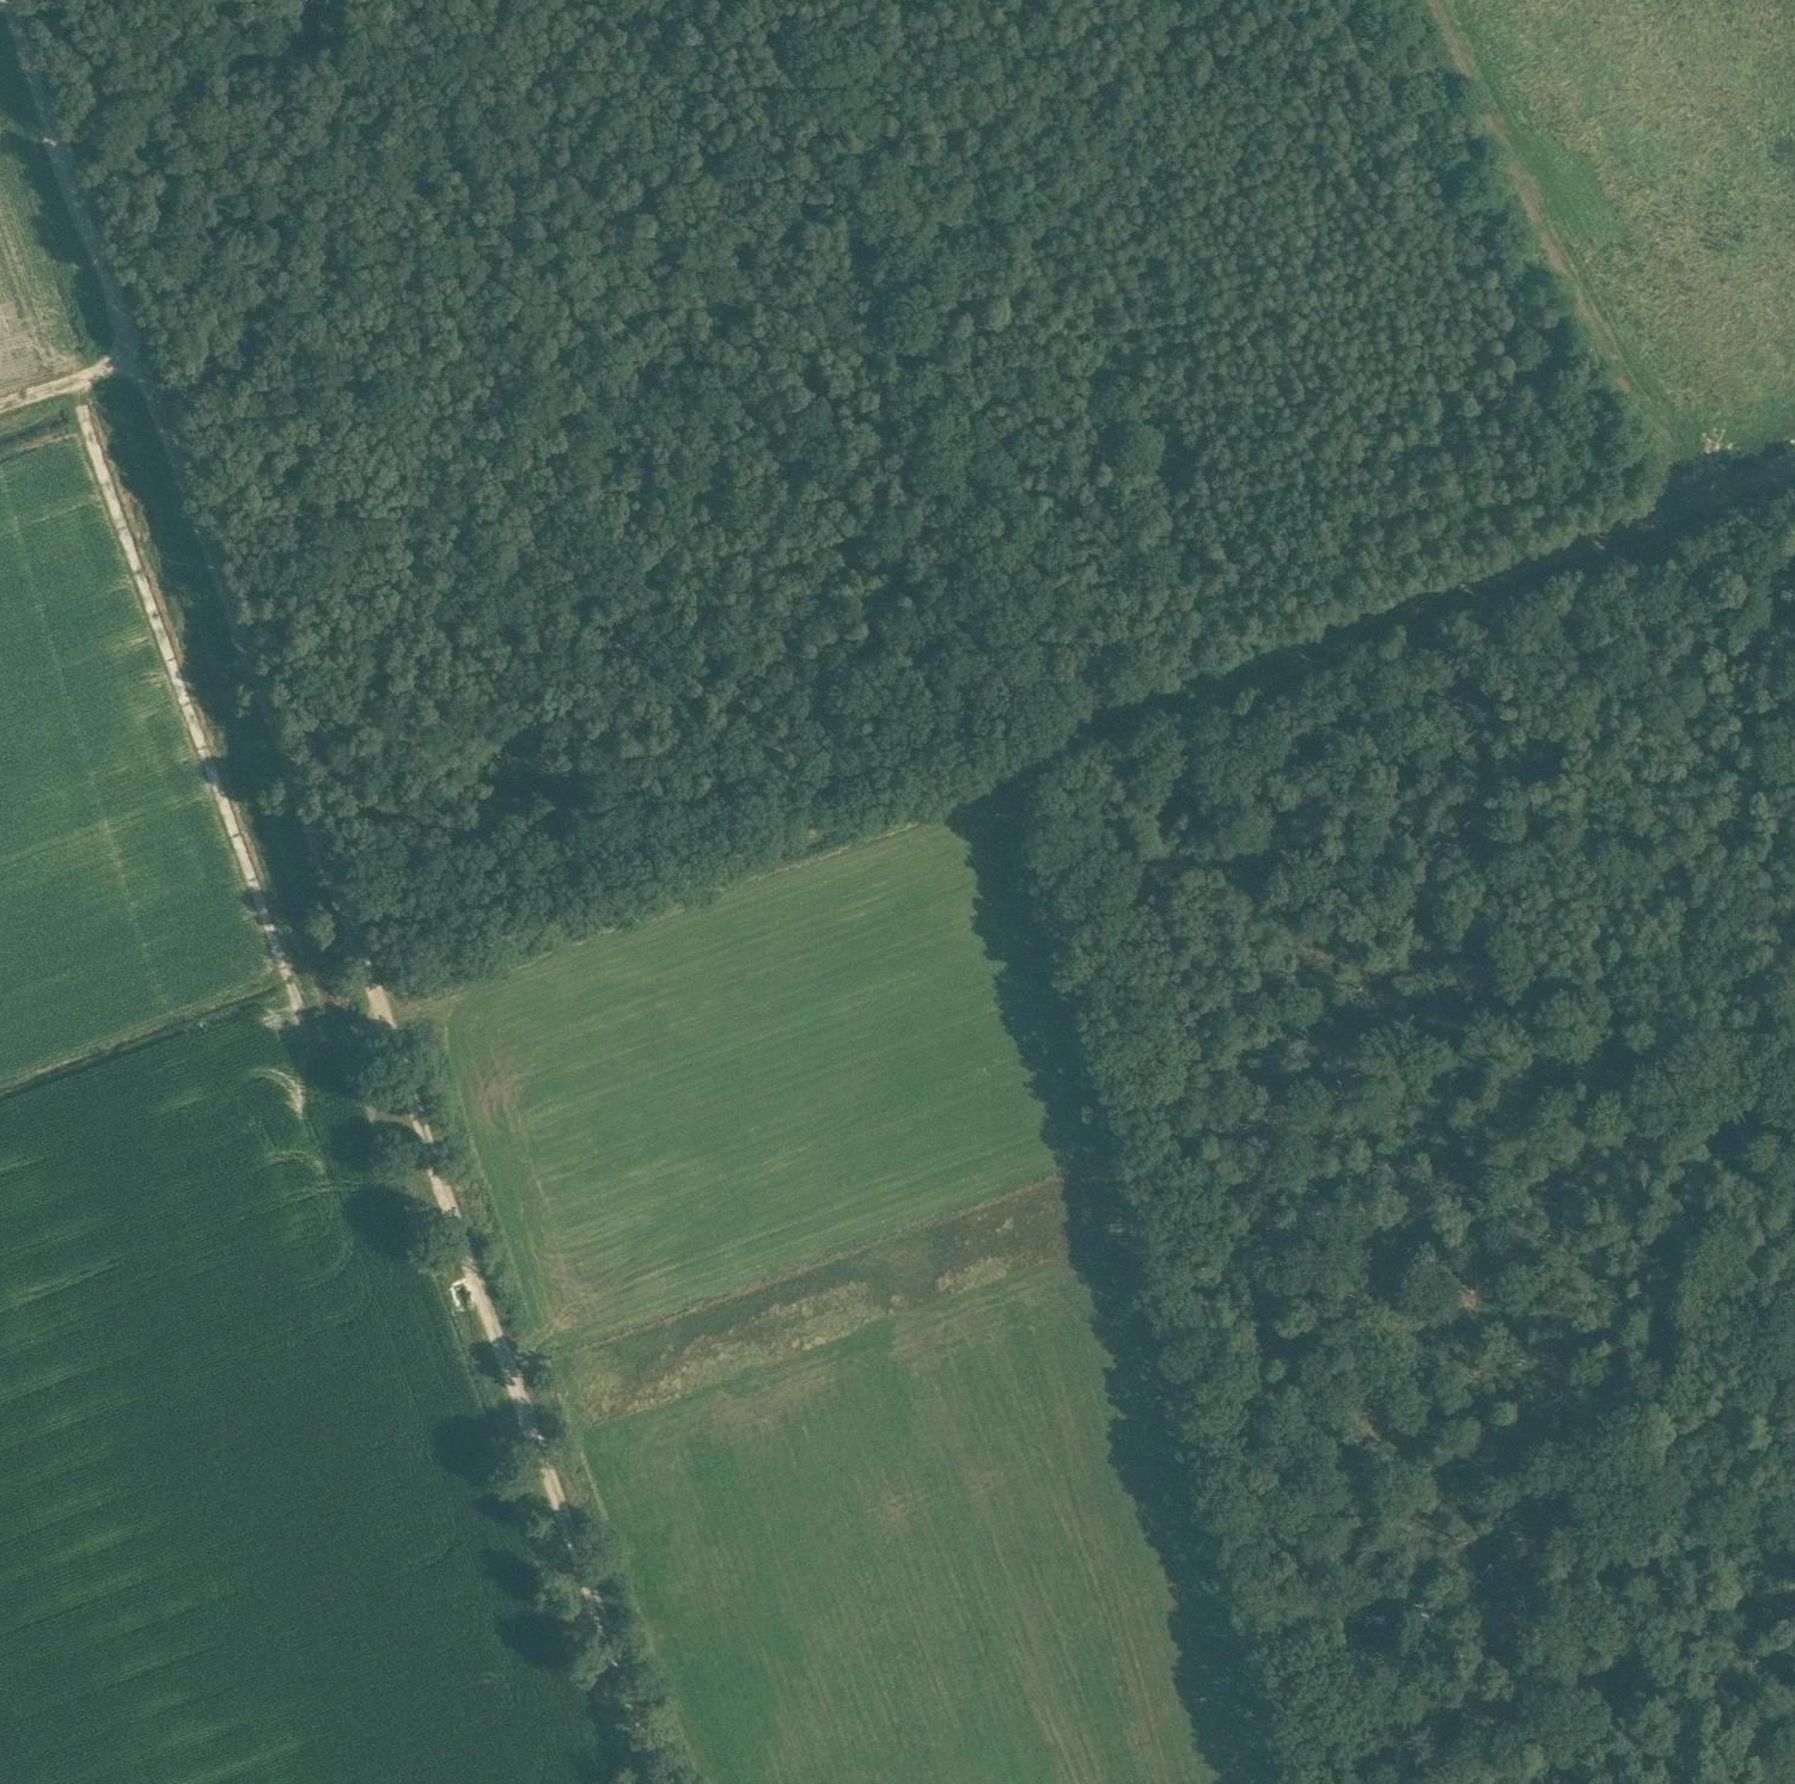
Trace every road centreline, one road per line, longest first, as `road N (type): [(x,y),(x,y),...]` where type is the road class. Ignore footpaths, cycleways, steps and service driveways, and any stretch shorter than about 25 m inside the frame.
road 1 (track): [(2,0),(125,363),(90,373),(80,402),(178,693),(313,1014),(371,1020),(650,1783)]
road 2 (track): [(794,0),(1050,810),(1317,1783)]
road 3 (track): [(1711,1108),(1583,1783)]
road 4 (track): [(1665,525),(1030,744)]
road 5 (track): [(1138,0),(843,145)]

